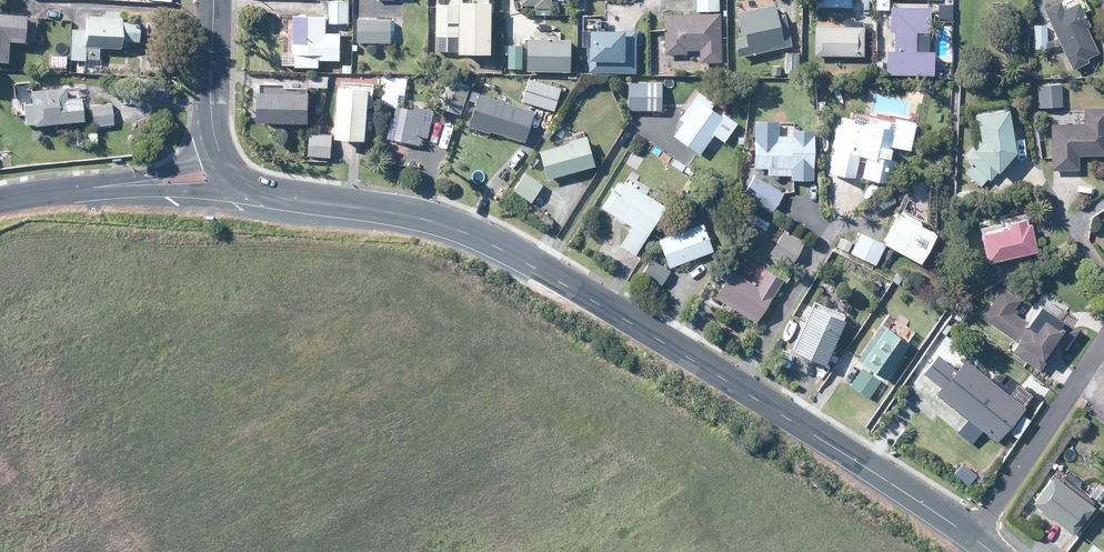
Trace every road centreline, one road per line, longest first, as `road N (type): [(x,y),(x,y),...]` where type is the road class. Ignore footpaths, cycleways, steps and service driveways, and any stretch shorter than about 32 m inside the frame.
road 1 (tertiary): [(972,536),(543,271),(408,213),(267,194)]
road 2 (residential): [(972,536),(1103,338)]
road 3 (tertiary): [(267,194),(56,192)]
road 4 (tertiary): [(56,192),(223,162)]
road 5 (tertiary): [(223,162),(211,123),(213,0)]

